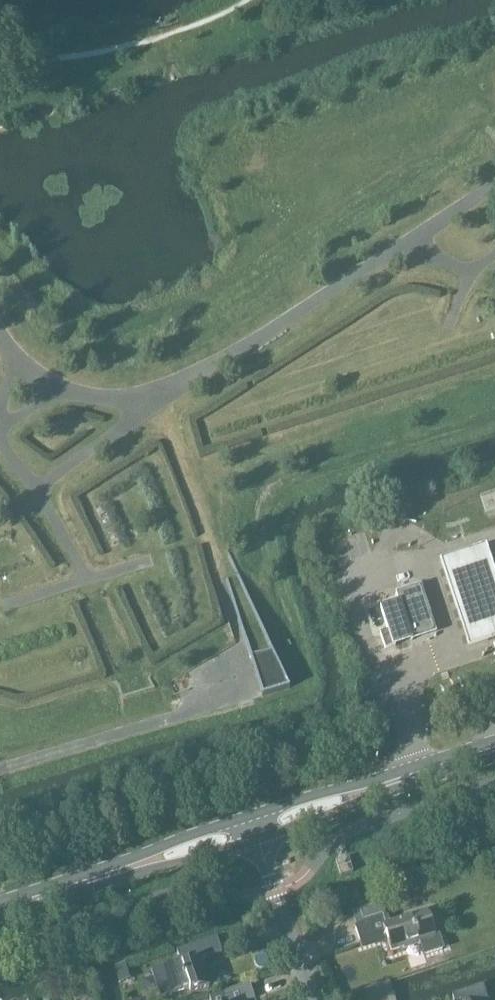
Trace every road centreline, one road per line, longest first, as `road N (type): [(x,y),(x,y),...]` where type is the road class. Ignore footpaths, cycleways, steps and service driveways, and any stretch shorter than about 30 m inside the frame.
road 1 (tertiary): [(0,912),(252,829)]
road 2 (tertiary): [(252,829),(494,750)]
road 3 (residential): [(310,999),(252,829)]

